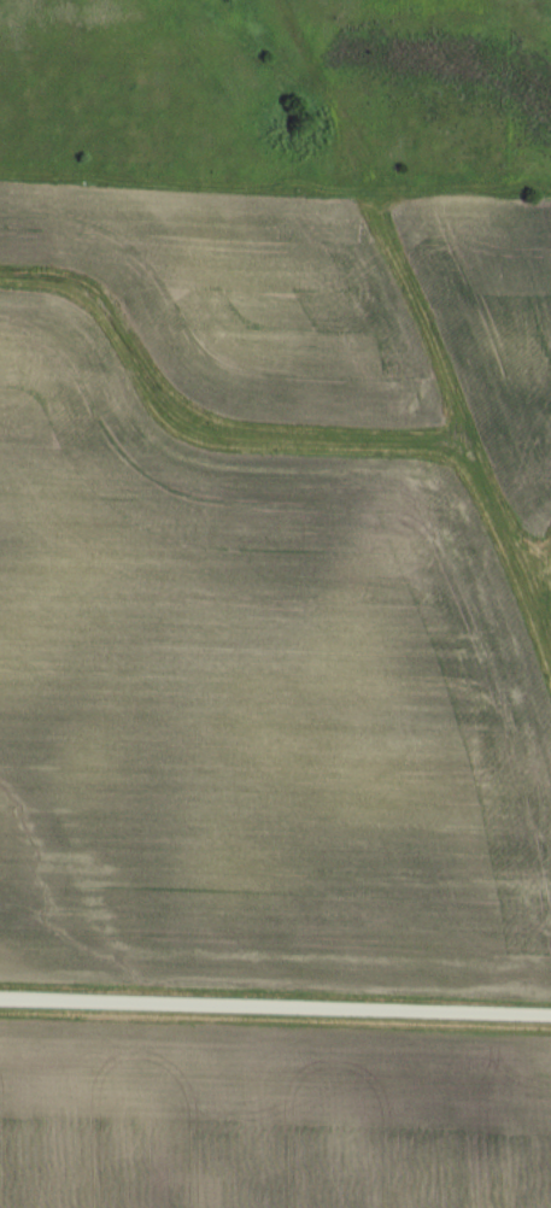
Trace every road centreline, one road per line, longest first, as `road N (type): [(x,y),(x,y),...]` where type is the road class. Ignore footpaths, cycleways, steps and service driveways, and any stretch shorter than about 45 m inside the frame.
road 1 (residential): [(550,1015),(0,999)]

